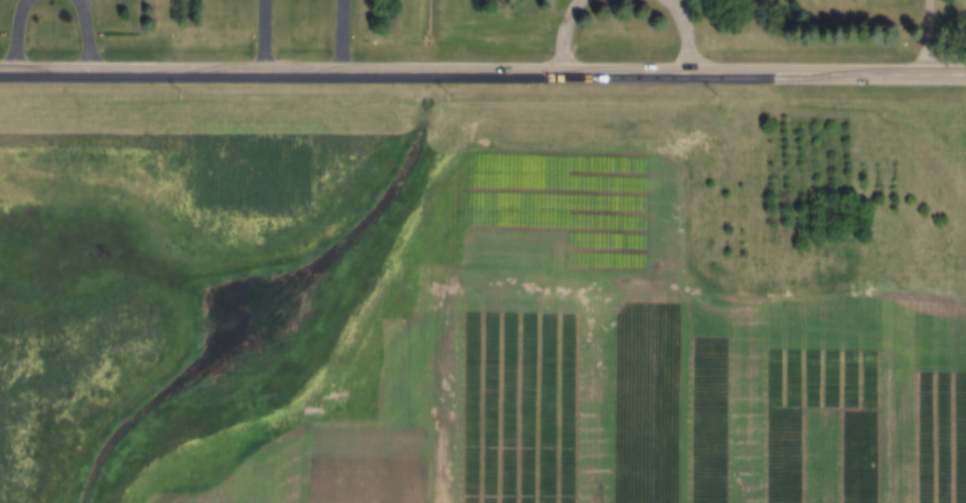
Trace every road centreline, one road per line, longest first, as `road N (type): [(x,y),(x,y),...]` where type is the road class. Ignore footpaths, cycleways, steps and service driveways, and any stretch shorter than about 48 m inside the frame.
road 1 (residential): [(965,69),(0,70)]
road 2 (track): [(670,502),(671,315)]

